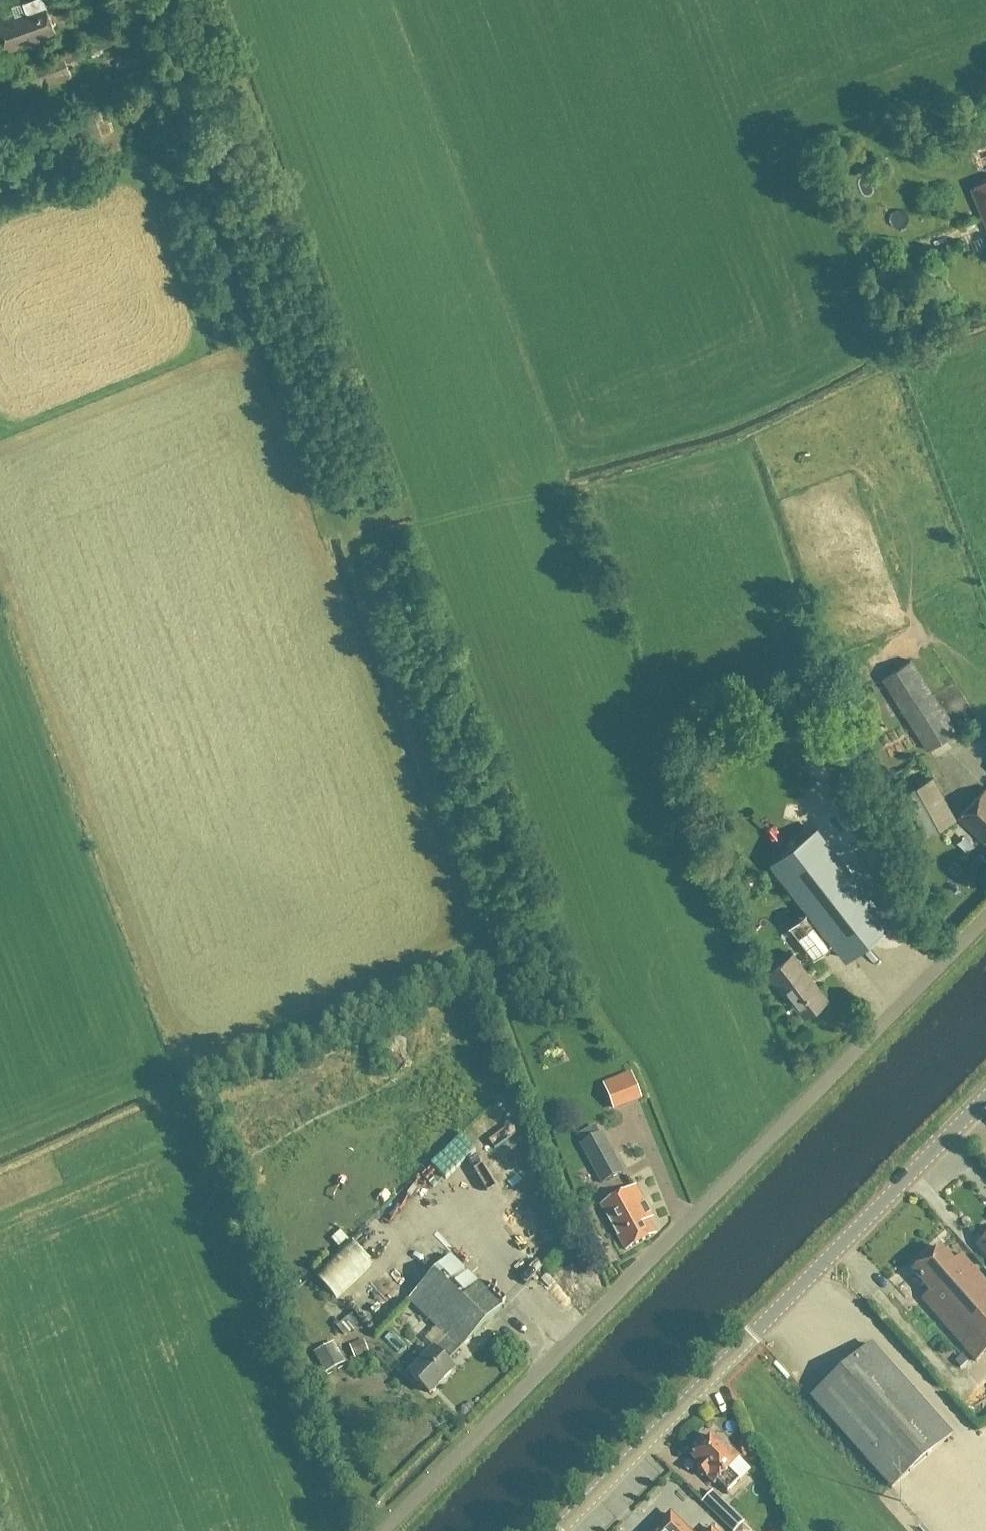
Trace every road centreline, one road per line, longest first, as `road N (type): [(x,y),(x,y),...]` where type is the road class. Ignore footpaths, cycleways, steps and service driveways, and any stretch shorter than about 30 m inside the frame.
road 1 (unclassified): [(386,1530),(985,922)]
road 2 (tertiary): [(559,1530),(985,1097)]

